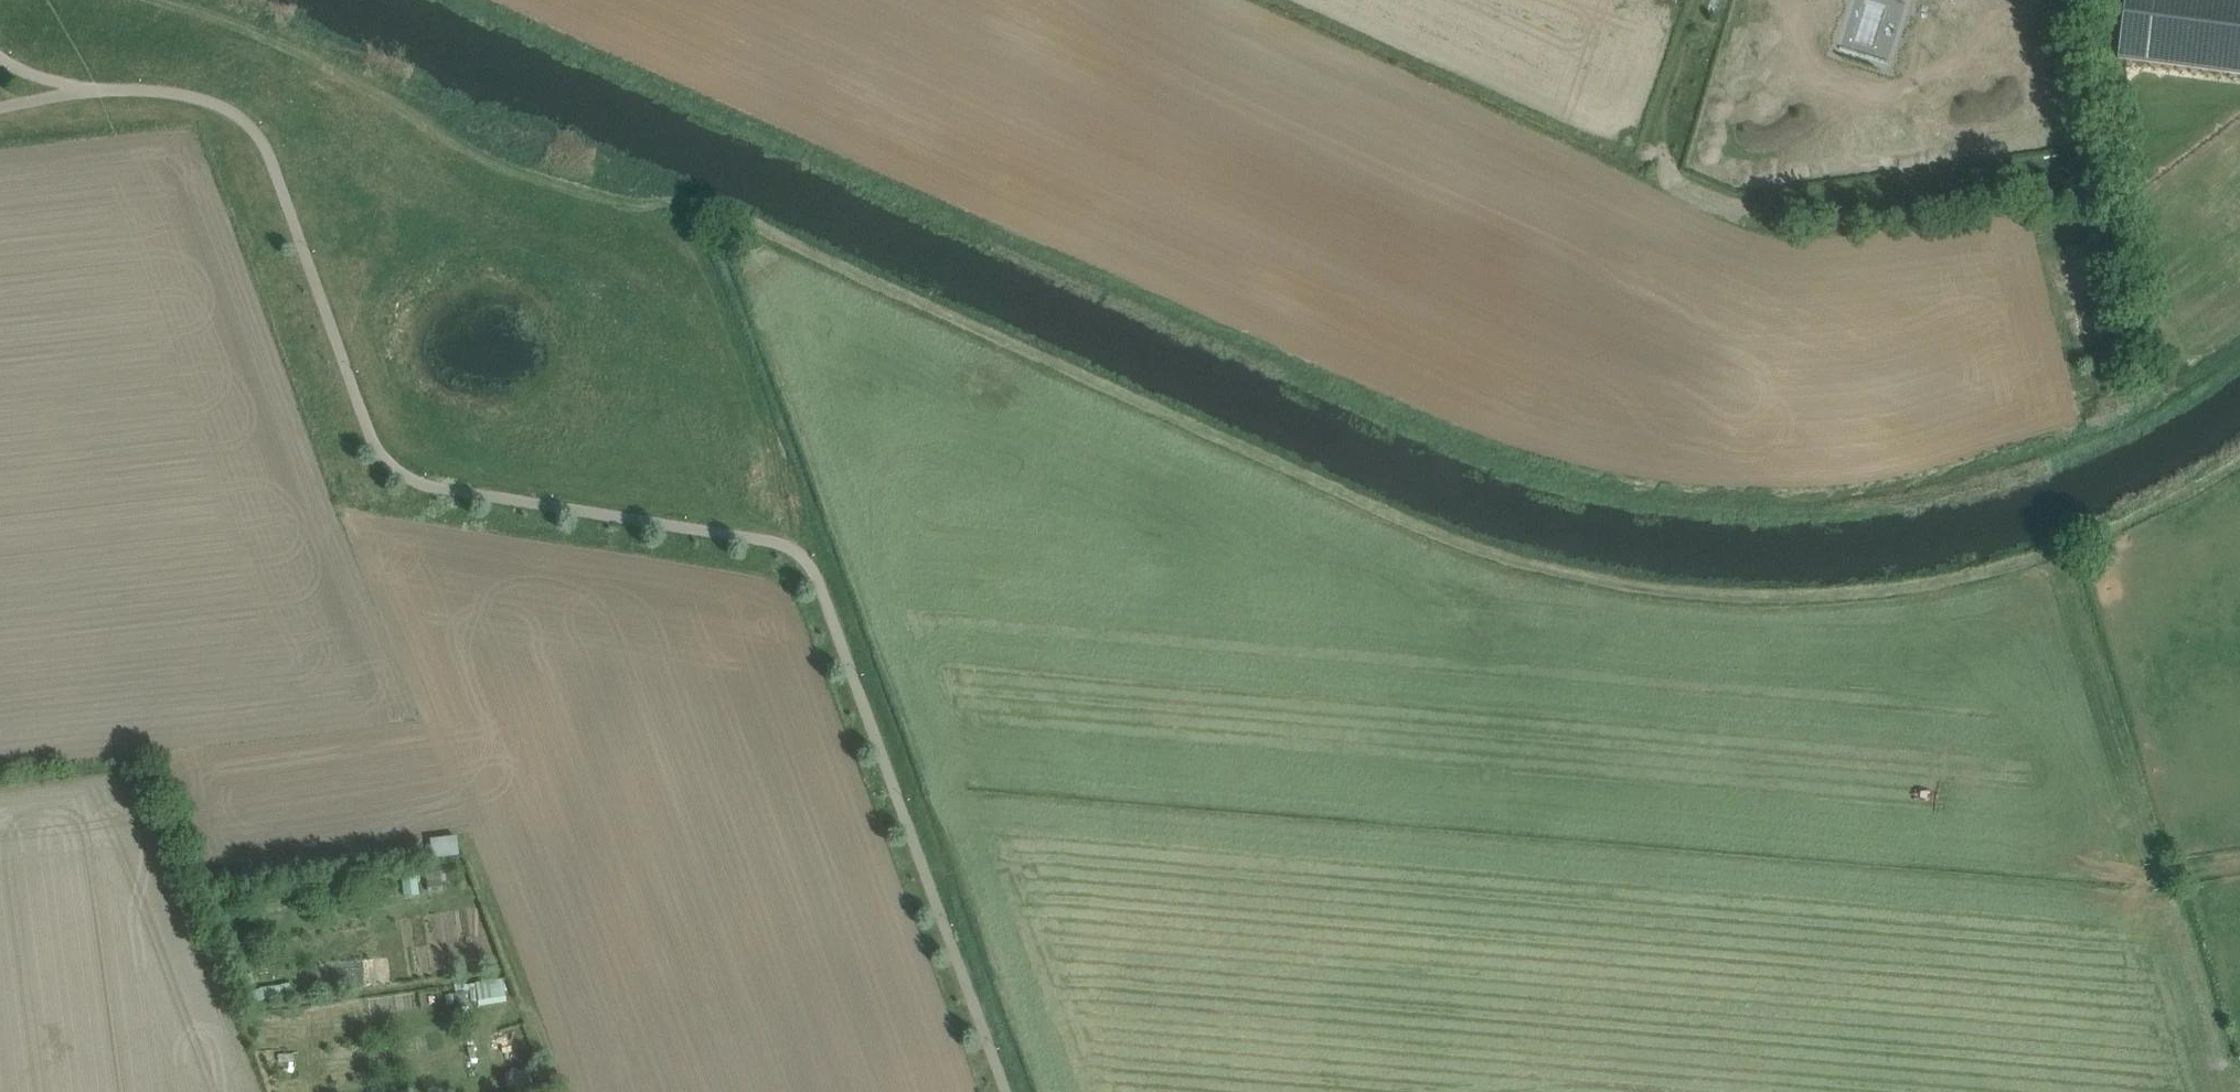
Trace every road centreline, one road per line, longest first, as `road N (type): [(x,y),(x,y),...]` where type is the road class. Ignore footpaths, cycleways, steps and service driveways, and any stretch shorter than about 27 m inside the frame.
road 1 (track): [(2239,492),(2101,565),(1943,611),(1804,626),(1614,622),(1490,591),(1338,526),(1032,386),(558,151),(189,0)]

